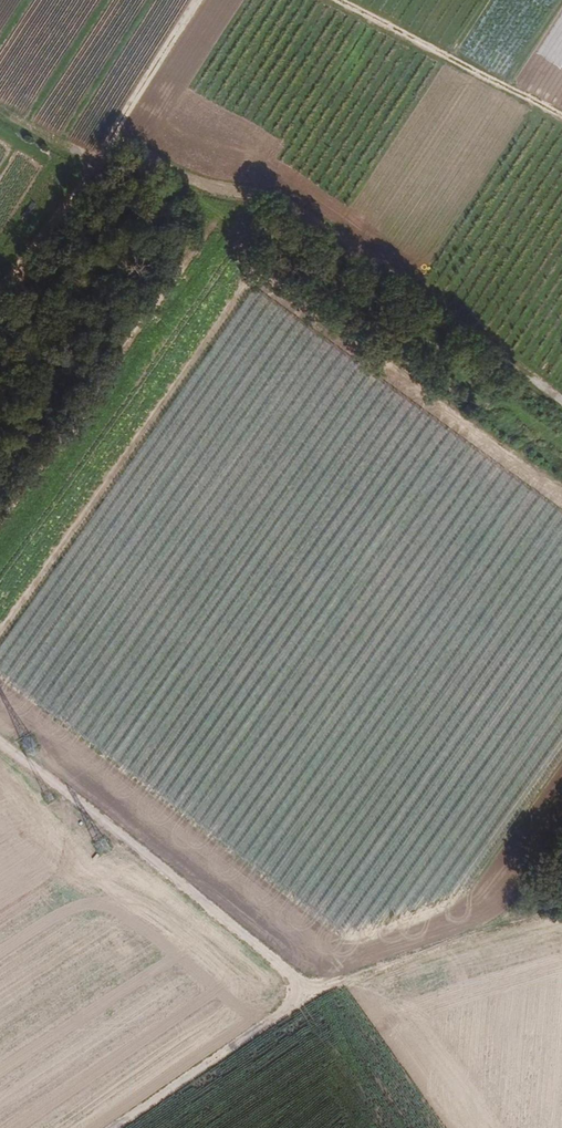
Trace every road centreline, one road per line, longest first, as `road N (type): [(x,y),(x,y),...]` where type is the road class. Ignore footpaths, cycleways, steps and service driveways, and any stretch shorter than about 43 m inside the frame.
road 1 (track): [(303,993),(0,748)]
road 2 (track): [(197,0),(92,164),(0,112)]
road 3 (track): [(561,908),(449,937),(303,993)]
road 4 (track): [(333,0),(561,120)]
road 5 (track): [(303,993),(112,1127)]

